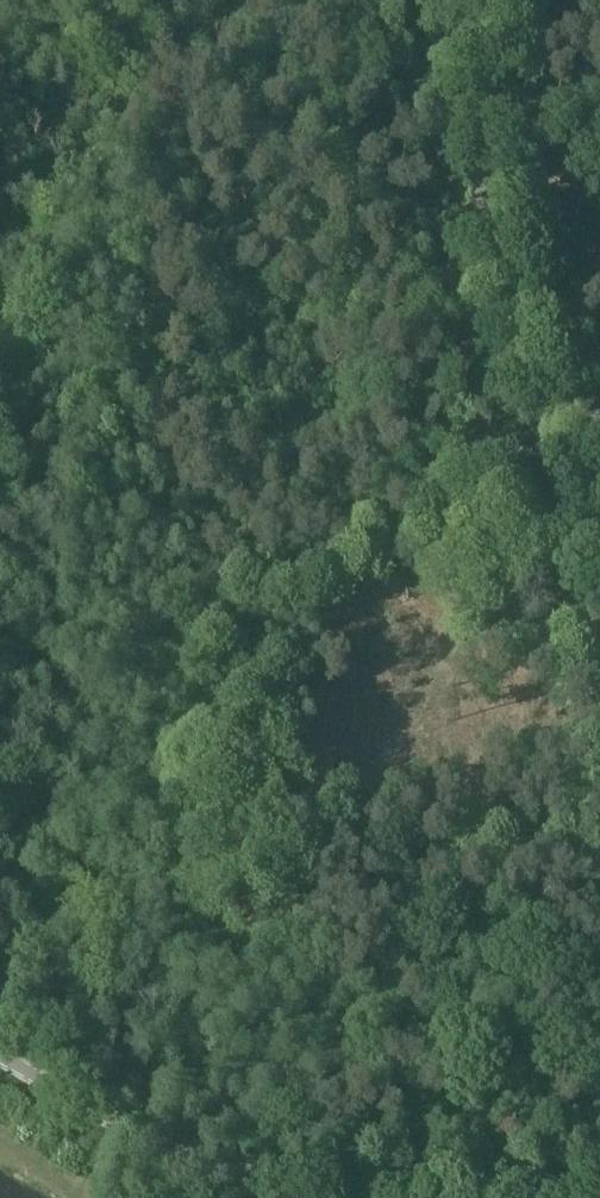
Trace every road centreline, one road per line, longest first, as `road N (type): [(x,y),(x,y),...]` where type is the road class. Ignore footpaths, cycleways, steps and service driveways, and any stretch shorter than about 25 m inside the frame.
road 1 (unclassified): [(599,1184),(249,1178),(148,1140),(0,1058)]
road 2 (tertiary): [(581,503),(497,269),(486,201),(490,0)]

